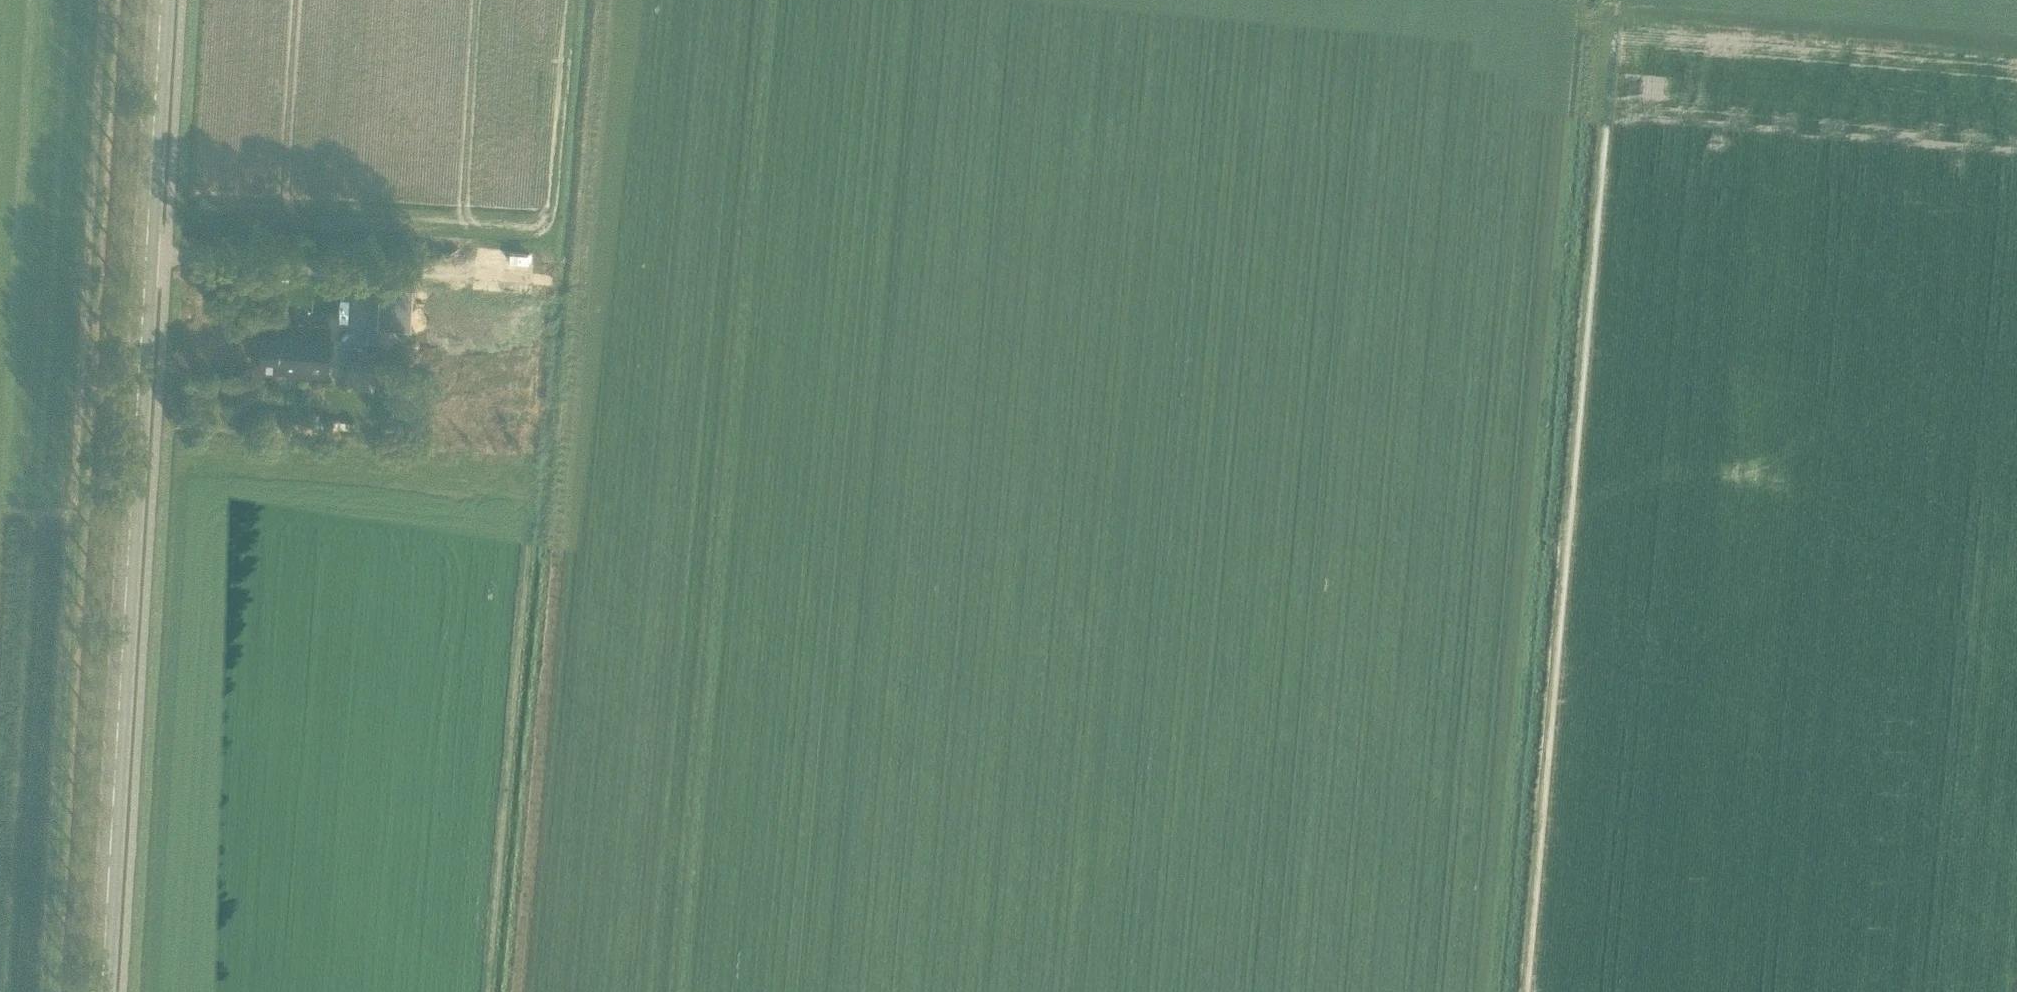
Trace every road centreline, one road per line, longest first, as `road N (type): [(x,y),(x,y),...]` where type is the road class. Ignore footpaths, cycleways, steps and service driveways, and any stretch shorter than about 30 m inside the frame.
road 1 (primary): [(103,991),(162,0)]

